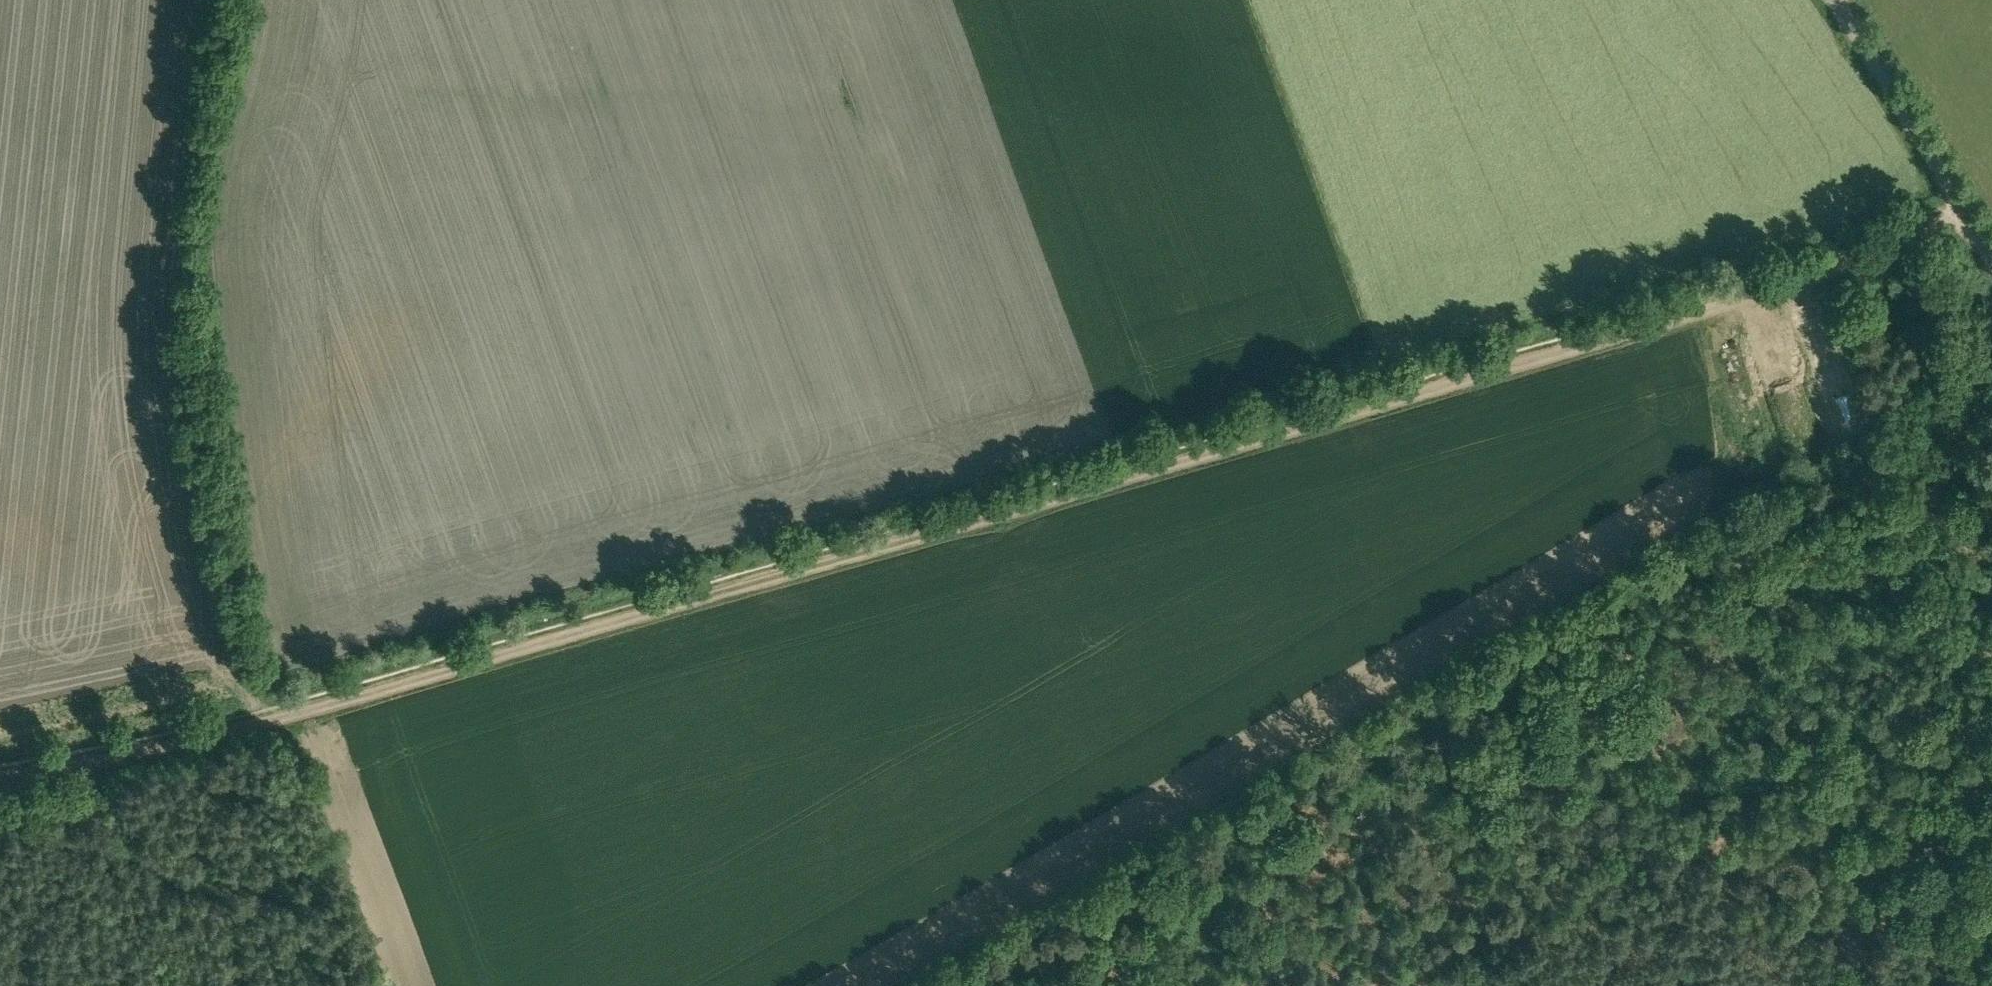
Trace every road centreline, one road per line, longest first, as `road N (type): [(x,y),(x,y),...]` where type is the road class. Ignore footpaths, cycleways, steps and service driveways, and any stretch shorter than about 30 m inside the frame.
road 1 (track): [(1965,214),(1754,298),(430,681),(0,777)]
road 2 (unclassified): [(1991,258),(1832,0)]

